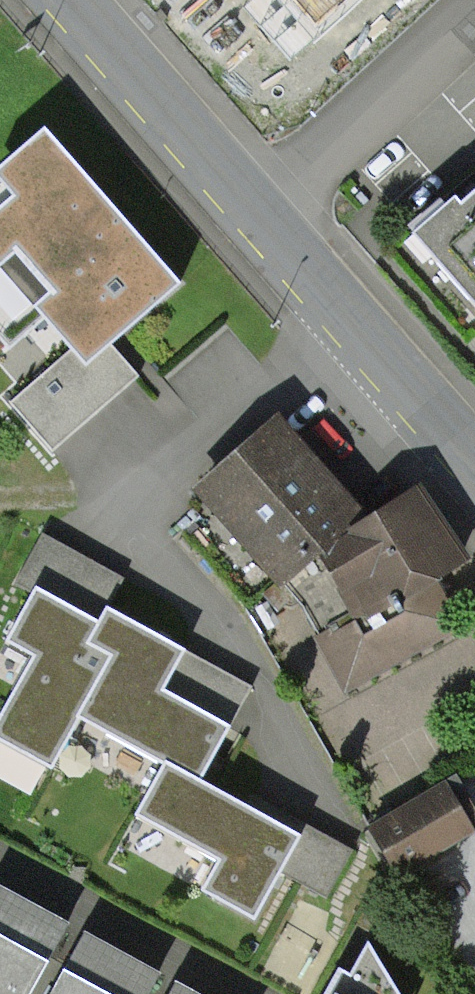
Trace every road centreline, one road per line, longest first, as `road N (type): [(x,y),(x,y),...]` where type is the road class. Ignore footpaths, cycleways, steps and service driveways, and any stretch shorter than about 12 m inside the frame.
road 1 (tertiary): [(251,214),(474,466)]
road 2 (residential): [(251,214),(474,6)]
road 3 (tertiary): [(68,0),(251,214)]

